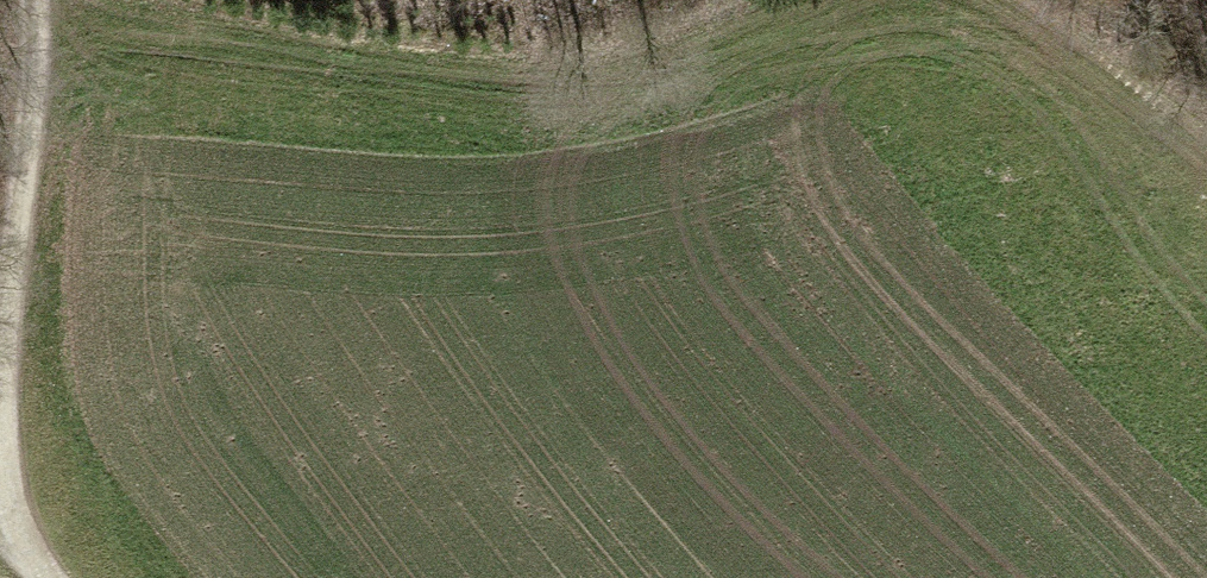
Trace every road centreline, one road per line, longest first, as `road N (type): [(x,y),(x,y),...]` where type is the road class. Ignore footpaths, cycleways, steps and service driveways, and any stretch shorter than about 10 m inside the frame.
road 1 (track): [(45,59),(178,30),(393,60),(579,74),(747,19),(779,0)]
road 2 (track): [(38,0),(45,59),(0,478)]
road 3 (track): [(1000,0),(1206,144)]

